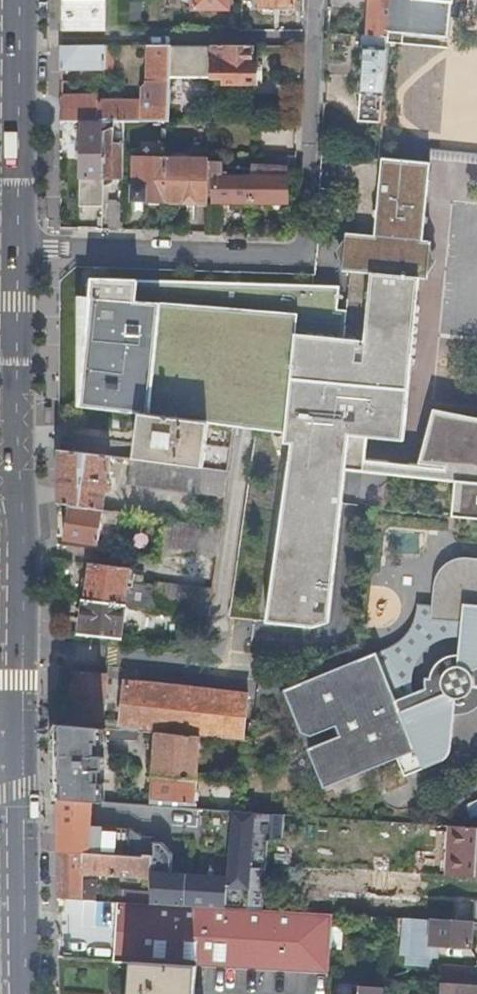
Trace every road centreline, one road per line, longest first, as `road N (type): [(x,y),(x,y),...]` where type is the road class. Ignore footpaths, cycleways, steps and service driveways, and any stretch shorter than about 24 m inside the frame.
road 1 (residential): [(315,37),(307,248),(17,243)]
road 2 (secondary): [(23,645),(16,275)]
road 3 (residential): [(315,37),(19,34)]
road 4 (residential): [(23,645),(256,672)]
road 5 (secondary): [(24,993),(22,760)]
road 6 (secondary): [(17,243),(19,34)]

